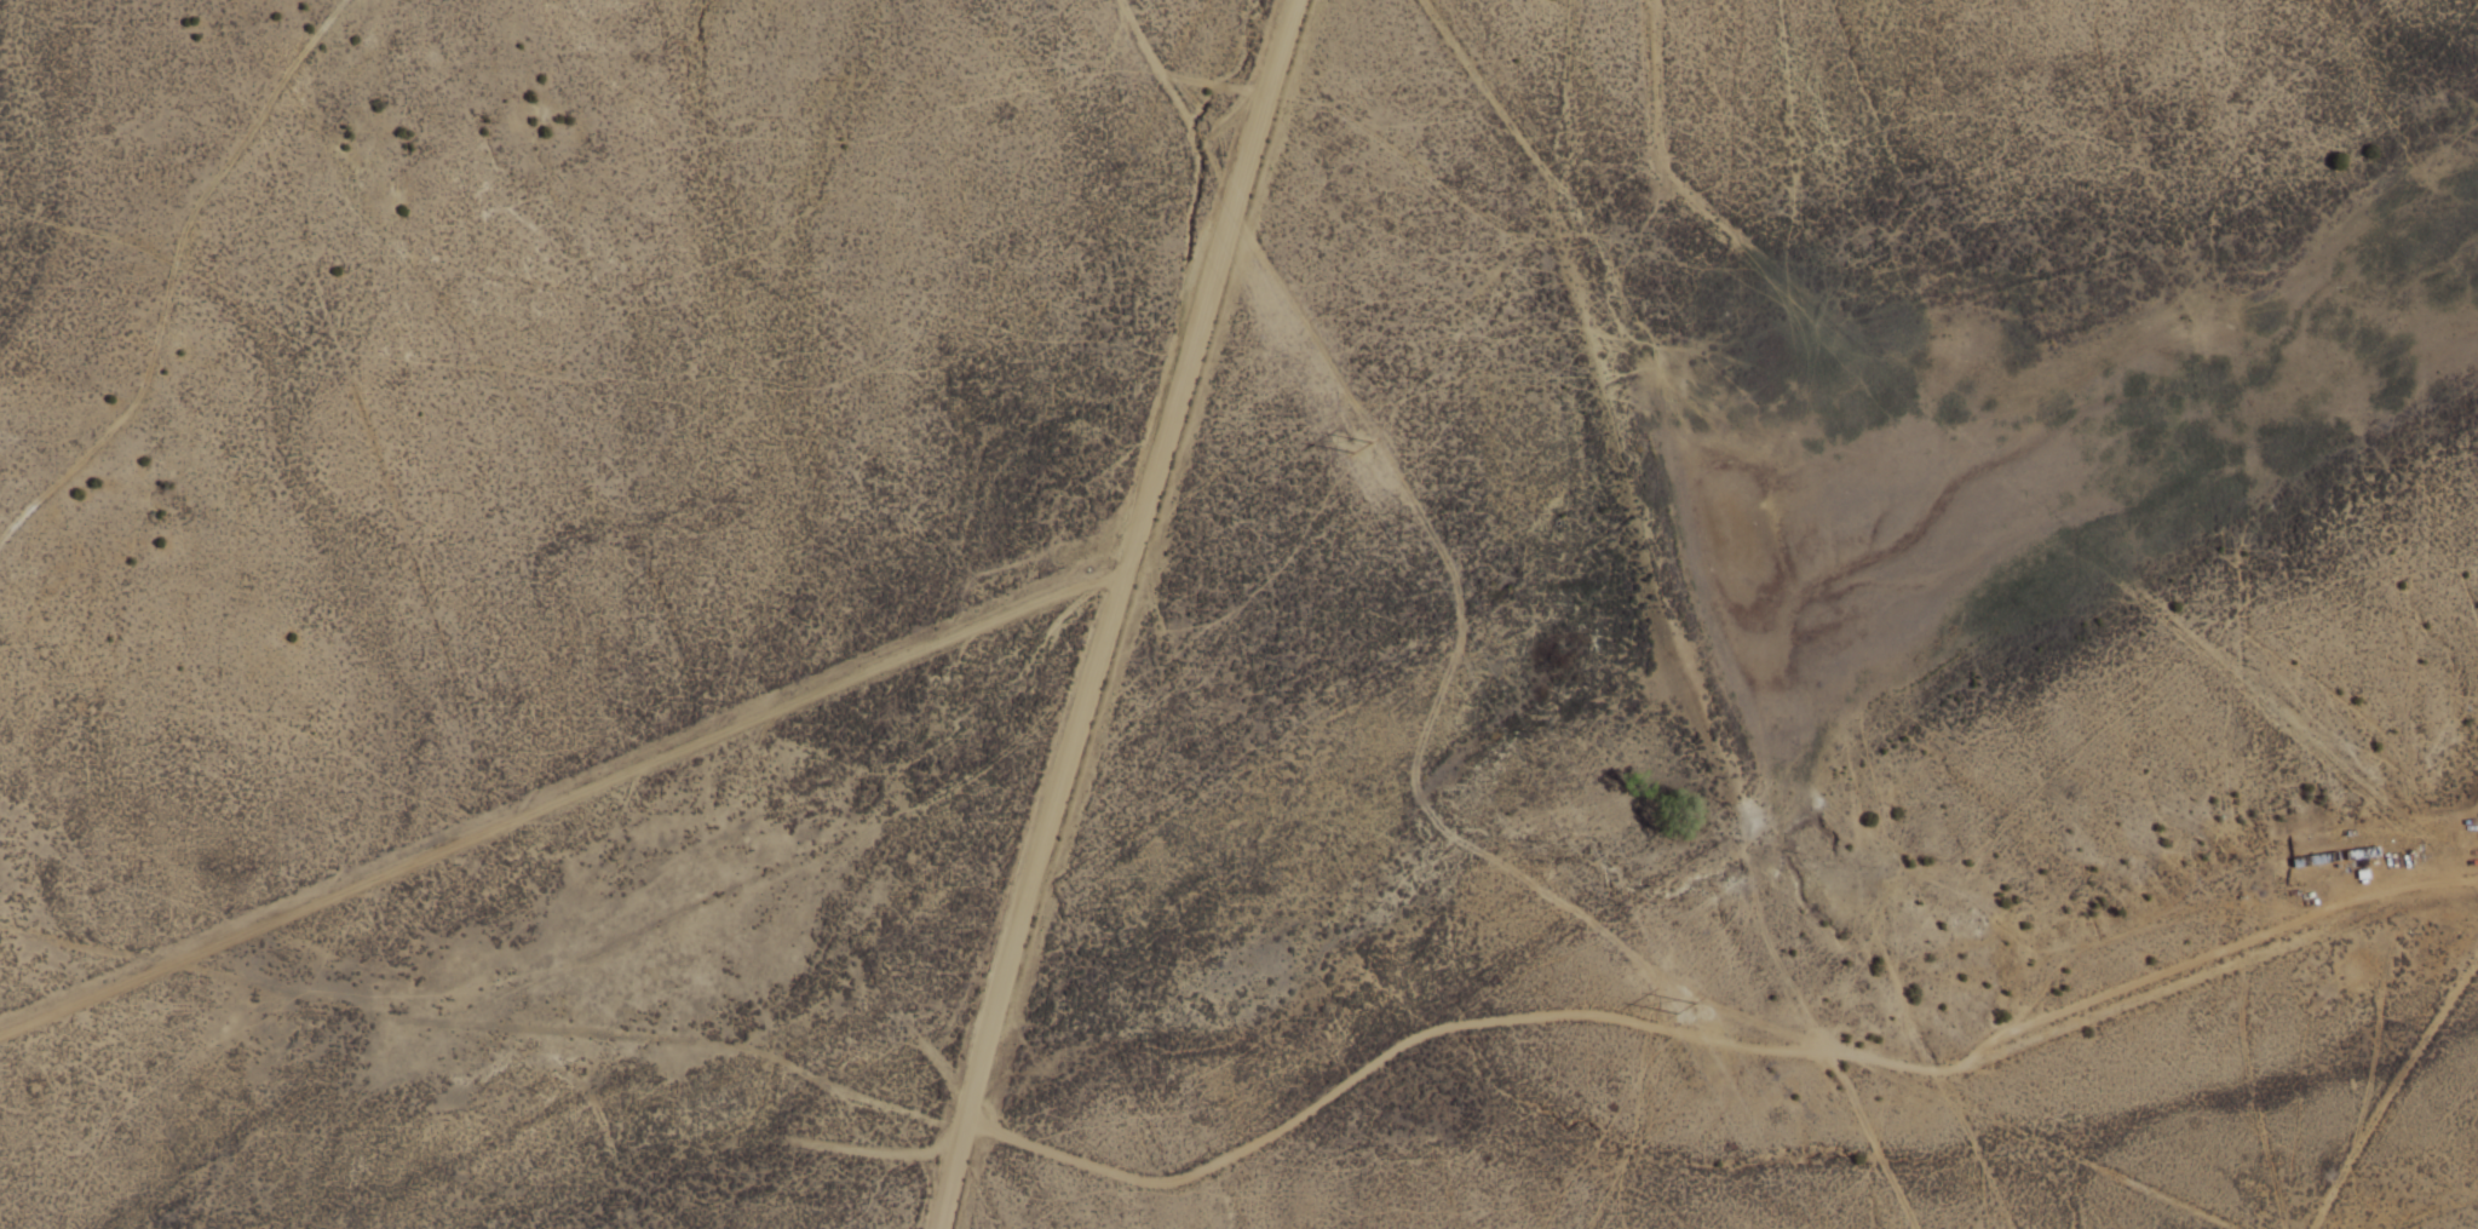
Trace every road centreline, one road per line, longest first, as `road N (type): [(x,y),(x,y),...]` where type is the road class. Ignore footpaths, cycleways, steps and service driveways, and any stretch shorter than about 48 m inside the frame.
road 1 (tertiary): [(939,1228),(1031,875),(1295,0)]
road 2 (track): [(2311,1228),(2477,960)]

